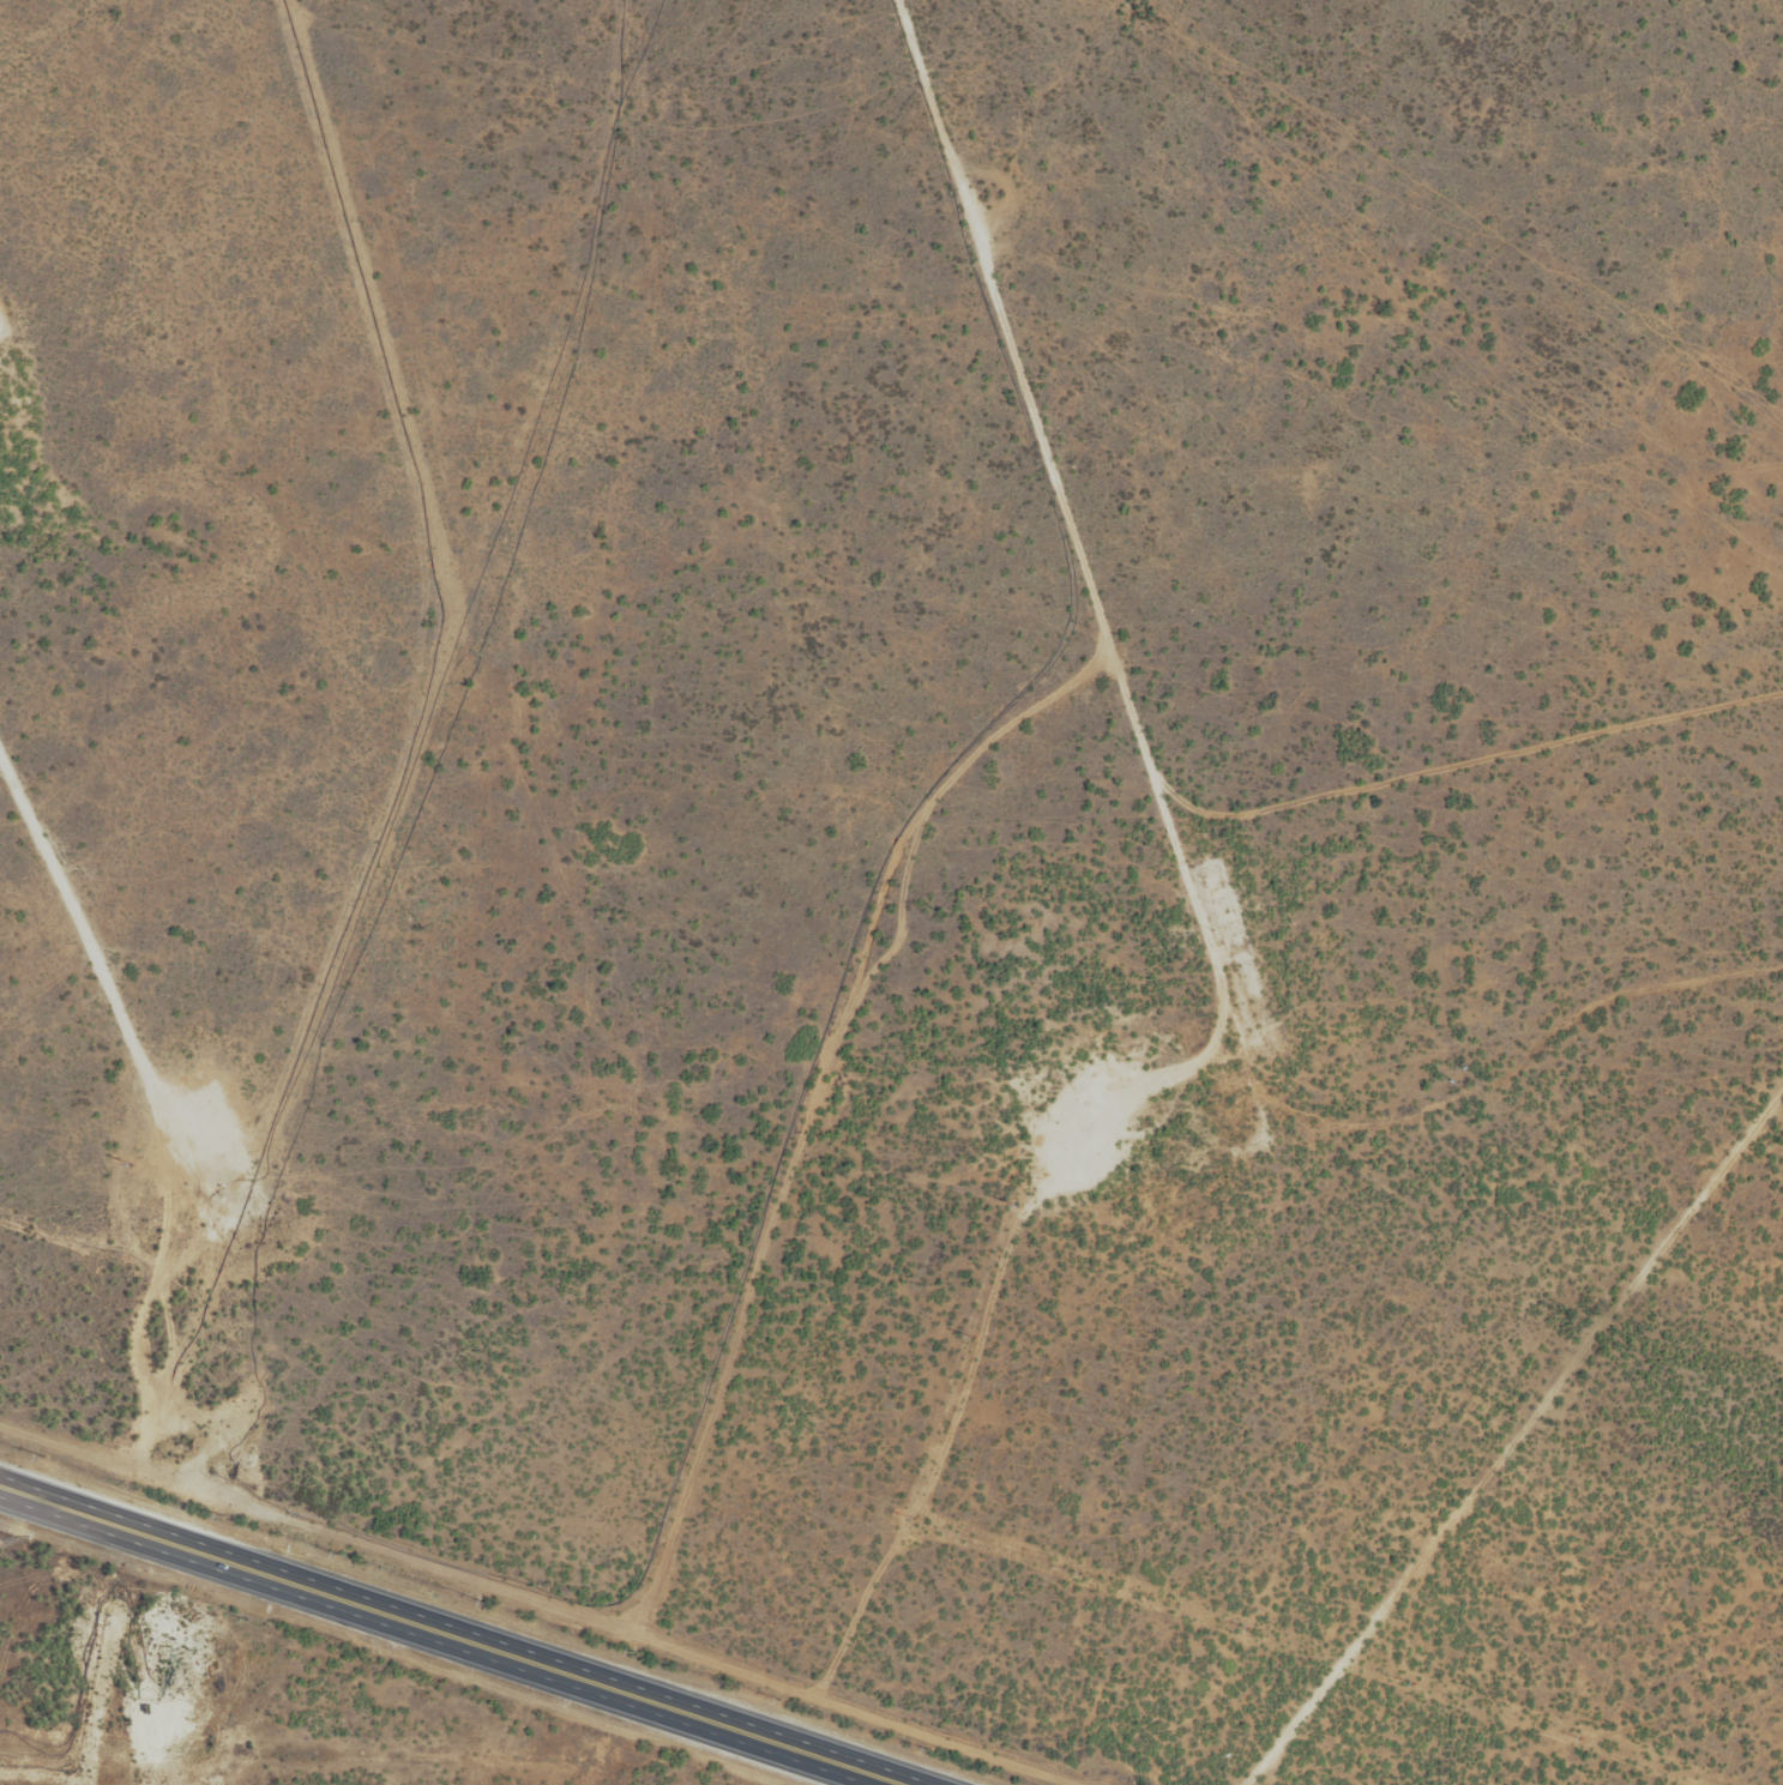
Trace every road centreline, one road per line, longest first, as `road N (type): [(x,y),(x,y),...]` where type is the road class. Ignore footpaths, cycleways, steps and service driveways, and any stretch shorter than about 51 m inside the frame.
road 1 (trunk): [(0,1489),(892,1784)]

